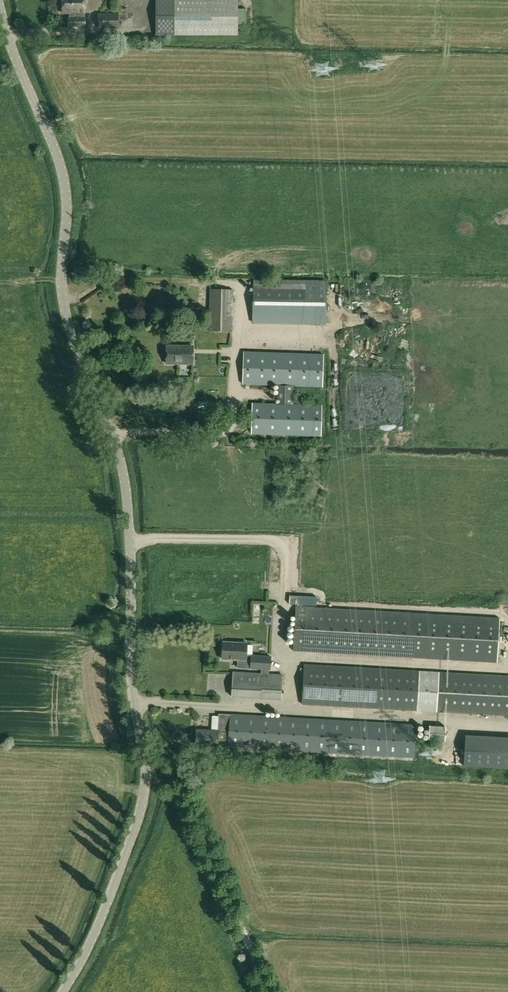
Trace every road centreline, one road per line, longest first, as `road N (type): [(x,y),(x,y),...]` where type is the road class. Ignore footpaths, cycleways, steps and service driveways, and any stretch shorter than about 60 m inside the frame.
road 1 (tertiary): [(59,991),(130,846),(148,771),(134,703),(125,472),(65,299),(64,163),(0,6)]
road 2 (track): [(148,771),(181,771),(270,991)]

